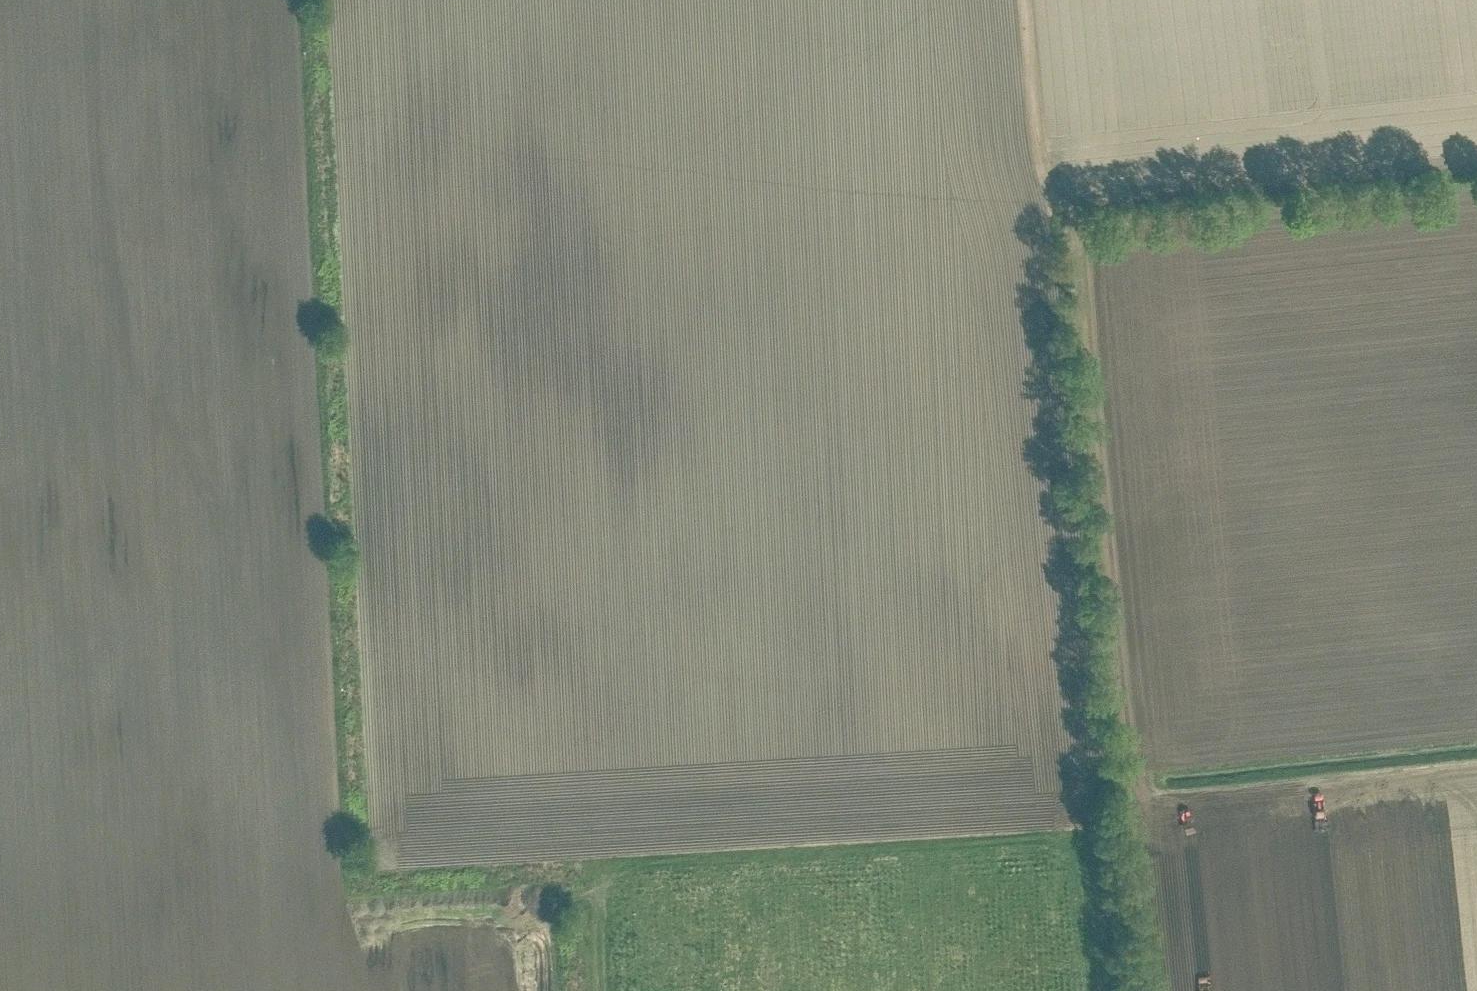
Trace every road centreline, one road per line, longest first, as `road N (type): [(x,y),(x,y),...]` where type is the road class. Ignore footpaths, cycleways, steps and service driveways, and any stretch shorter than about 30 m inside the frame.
road 1 (track): [(1025,0),(1039,185)]

